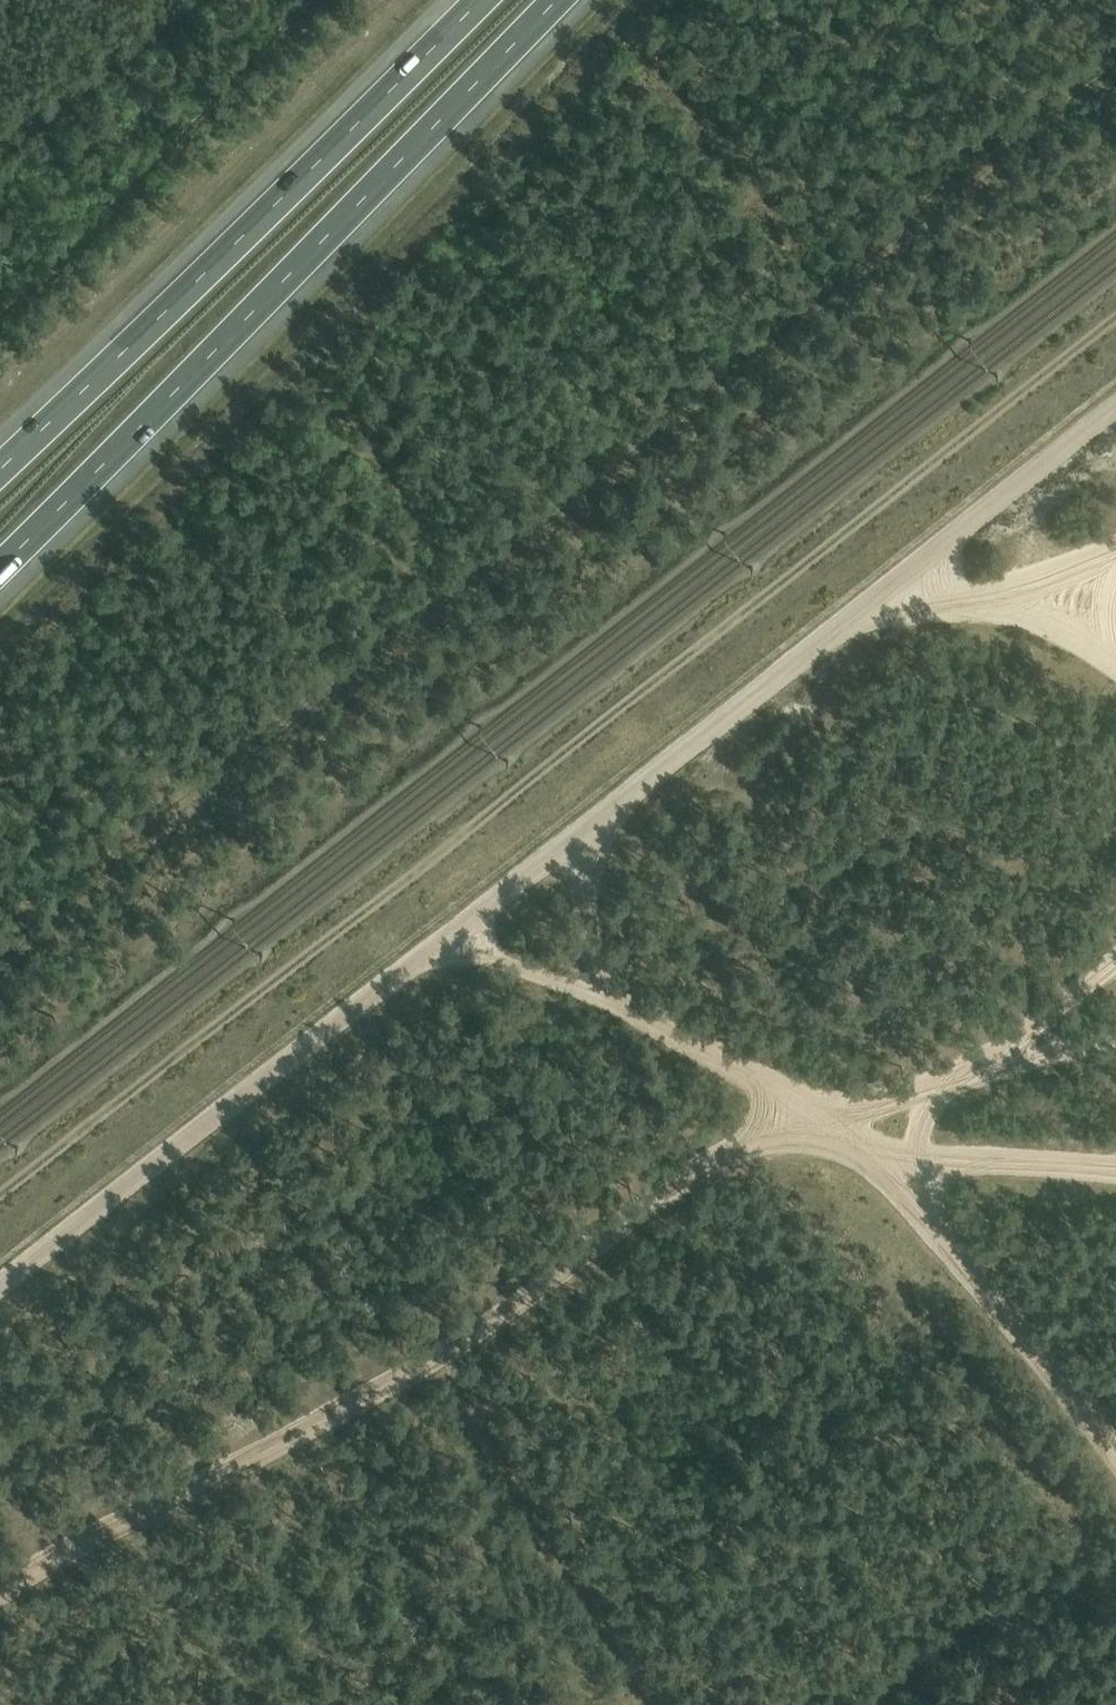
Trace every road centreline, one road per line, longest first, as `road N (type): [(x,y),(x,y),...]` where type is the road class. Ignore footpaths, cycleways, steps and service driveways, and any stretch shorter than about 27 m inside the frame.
road 1 (track): [(0,1195),(1115,316)]
road 2 (track): [(1115,1032),(738,1146),(539,1287),(319,1423),(92,1534),(0,1593)]
road 3 (track): [(1115,400),(444,944)]
road 4 (track): [(1115,1449),(898,1172),(737,1063),(602,994),(444,944)]
road 5 (motorway): [(0,566),(556,0)]
road 6 (motorway): [(481,0),(0,468)]
road 7 (track): [(0,1287),(444,944)]
road 8 (track): [(308,0),(0,313)]

